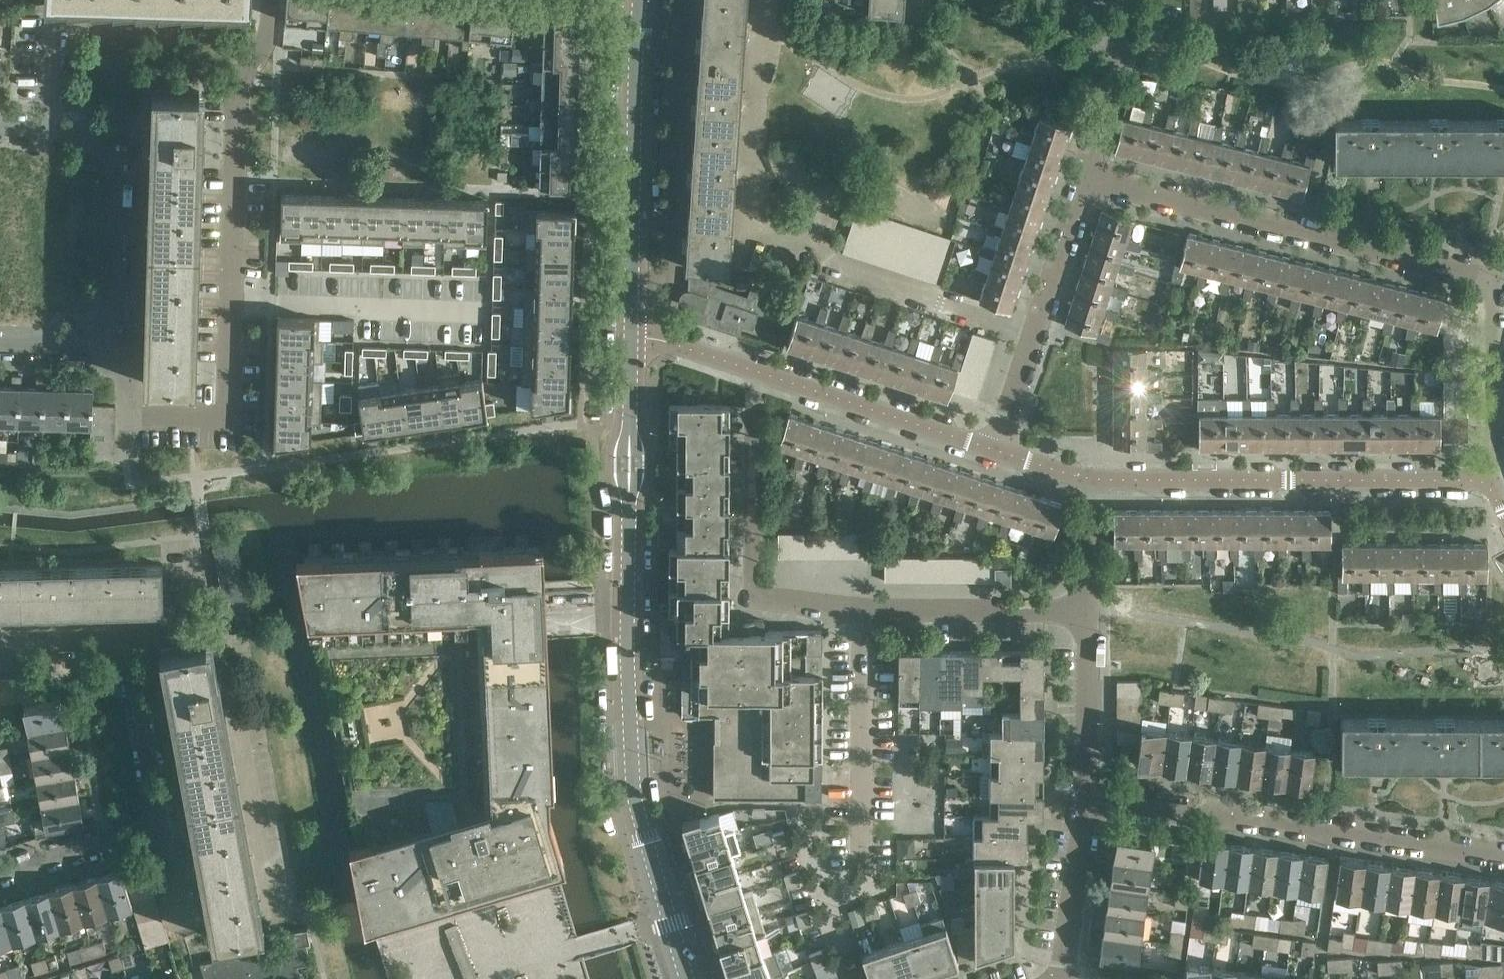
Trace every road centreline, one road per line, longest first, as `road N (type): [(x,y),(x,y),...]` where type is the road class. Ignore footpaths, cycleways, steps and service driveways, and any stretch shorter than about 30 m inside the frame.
road 1 (tertiary): [(687,978),(634,780),(631,334)]
road 2 (residential): [(152,415),(228,417),(234,117),(272,0)]
road 3 (residential): [(0,871),(155,824),(124,641),(0,645)]
road 4 (residential): [(1495,283),(1087,178)]
road 5 (residential): [(1503,855),(1089,798)]
road 6 (residential): [(1495,487),(1091,484)]
road 7 (residential): [(0,343),(104,344),(112,144),(51,130)]
road 8 (residential): [(864,611),(754,592),(754,370)]
road 9 (residential): [(816,259),(750,247),(766,0)]
road 10 (residential): [(998,450),(754,370)]
road 11 (residential): [(861,856),(864,611)]
road 12 (residential): [(1031,336),(816,259)]
road 13 (residential): [(1086,610),(864,611)]
road 14 (residential): [(1495,283),(1495,487)]
road 15 (tertiary): [(634,197),(642,0)]
road 16 (residential): [(816,259),(830,184),(841,180),(945,212)]
road 17 (residential): [(1089,798),(1086,610)]
road 18 (residential): [(1087,178),(1127,0)]
road 19 (residential): [(1065,978),(1089,798)]
road 20 (residential): [(465,189),(634,197)]
road 21 (residential): [(1031,336),(1087,178)]
road 22 (tertiary): [(631,334),(634,197)]
road 23 (residential): [(754,370),(631,334)]
road 24 (residential): [(1086,610),(1091,484)]

